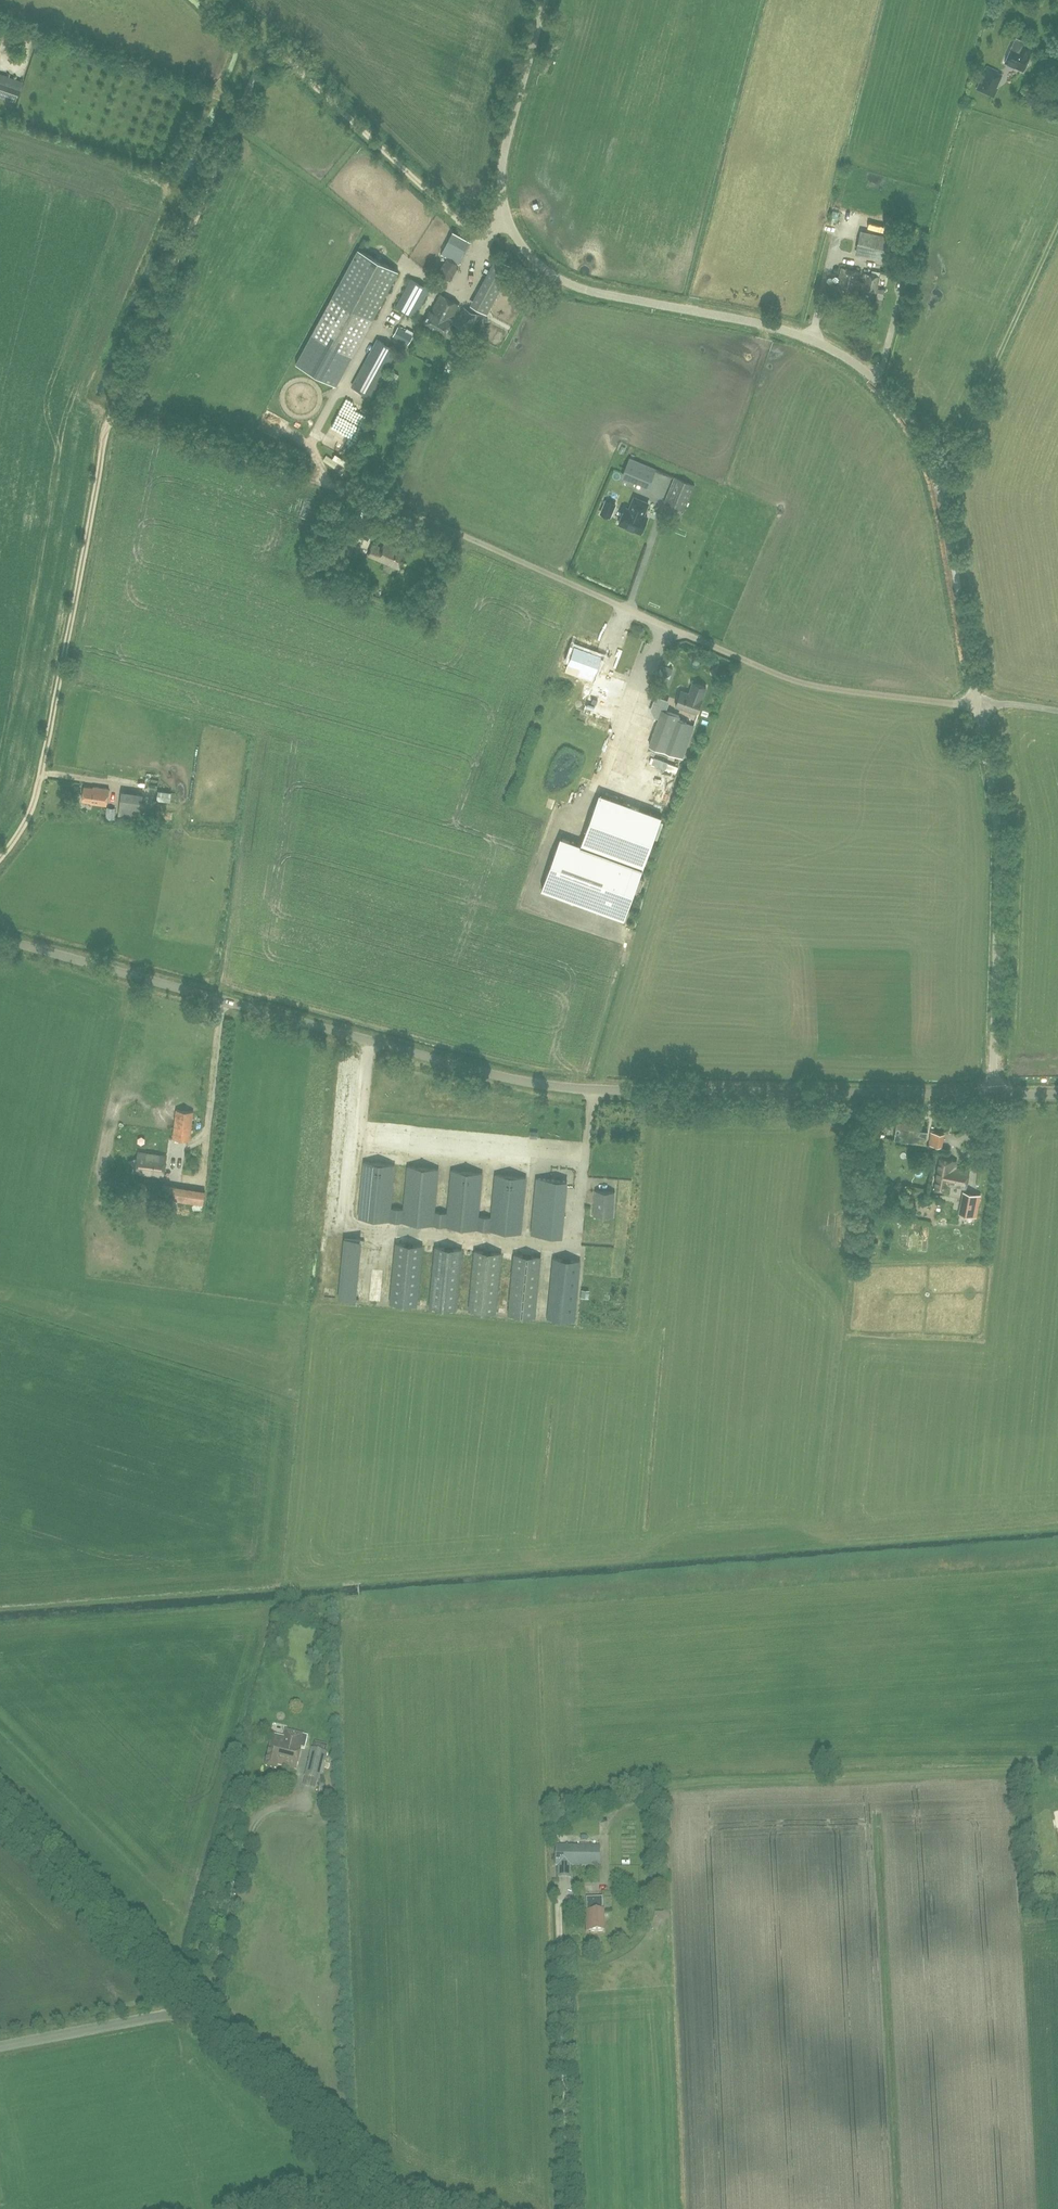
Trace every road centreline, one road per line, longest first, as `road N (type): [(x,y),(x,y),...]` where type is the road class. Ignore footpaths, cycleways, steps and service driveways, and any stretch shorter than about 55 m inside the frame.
road 1 (unclassified): [(991,1096),(578,1093),(460,1071),(0,939)]
road 2 (unclassified): [(974,706),(930,475),(902,416),(873,382),(837,352),(795,333),(553,277),(507,227),(496,174),(542,0)]
road 3 (unclassified): [(974,706),(794,683),(307,475)]
road 4 (track): [(0,858),(25,823),(41,774),(111,410)]
road 5 (track): [(111,410),(267,42)]
road 6 (unclassified): [(991,1096),(996,825),(974,706)]
road 7 (track): [(572,2208),(561,1898)]
road 8 (track): [(507,227),(452,216),(267,42)]
road 9 (unclassified): [(442,2208),(380,2190),(206,2017)]
road 10 (track): [(192,2006),(0,1817)]
road 11 (unclassified): [(199,1998),(244,1839),(255,1819),(280,1808)]
road 12 (unclassified): [(0,2047),(170,2012),(206,2017)]
road 13 (track): [(307,475),(111,410)]

